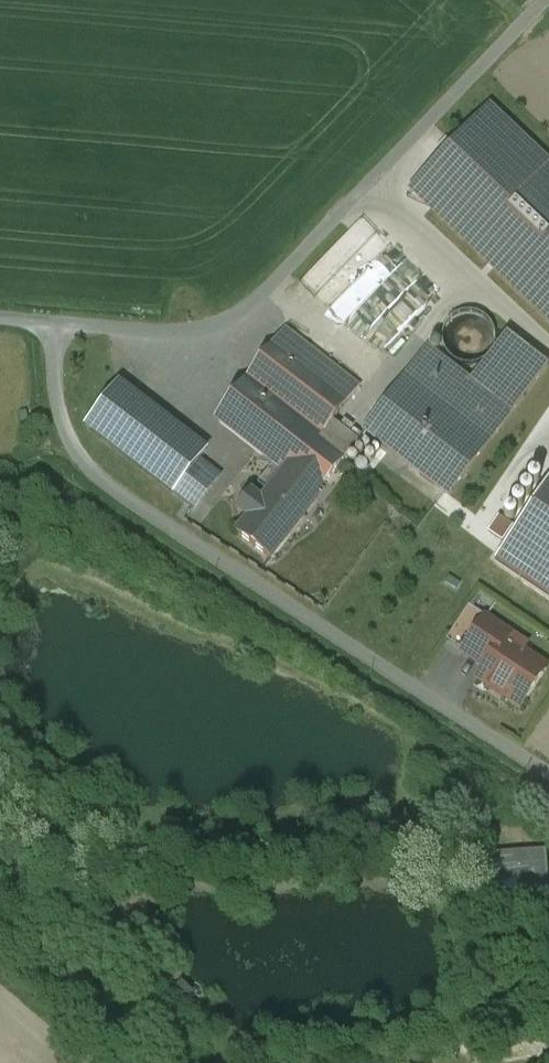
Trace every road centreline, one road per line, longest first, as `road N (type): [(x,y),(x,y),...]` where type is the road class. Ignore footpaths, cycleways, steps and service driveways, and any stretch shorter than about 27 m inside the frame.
road 1 (unclassified): [(60,323),(56,404),(64,447),(85,470),(548,777)]
road 2 (unclassified): [(543,0),(237,314),(202,329),(60,323)]

